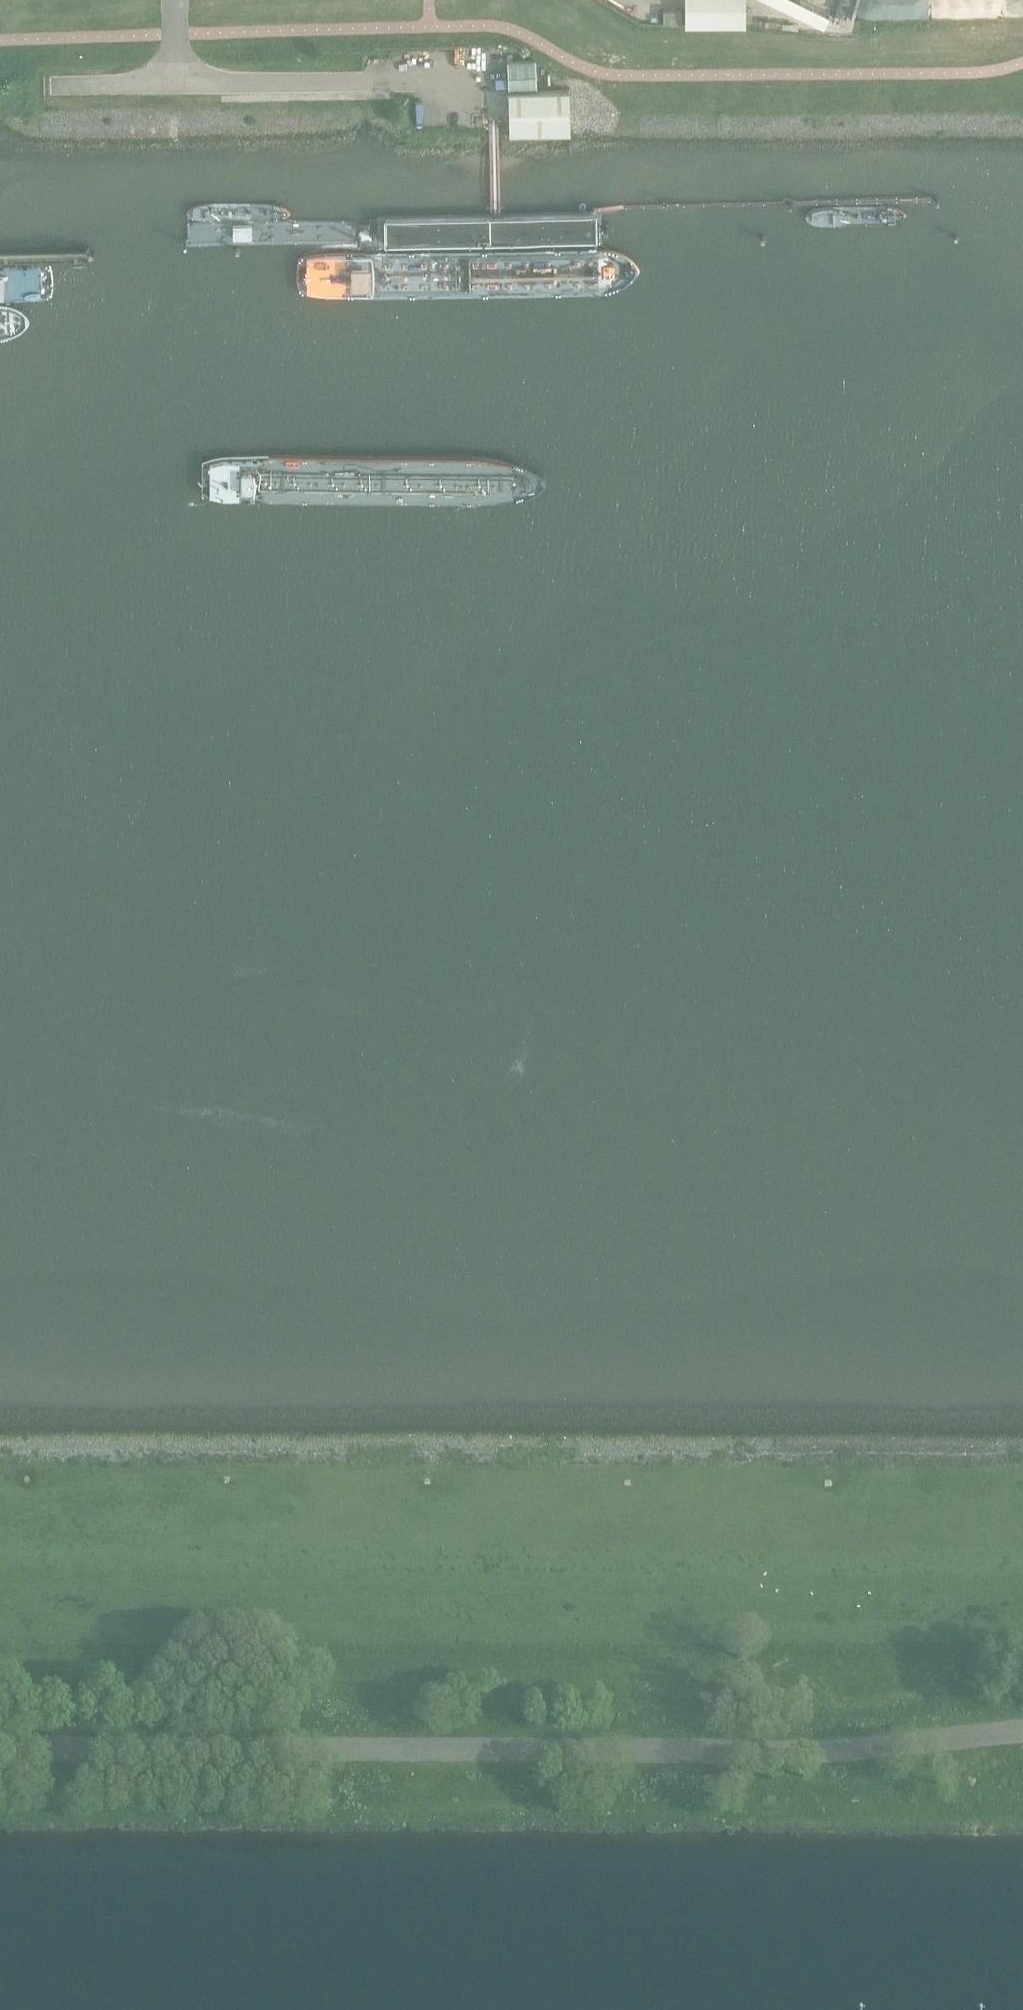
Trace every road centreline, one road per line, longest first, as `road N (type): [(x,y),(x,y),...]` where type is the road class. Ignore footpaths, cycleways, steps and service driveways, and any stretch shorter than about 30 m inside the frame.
road 1 (unclassified): [(1022,1725),(794,1750),(0,1747)]

